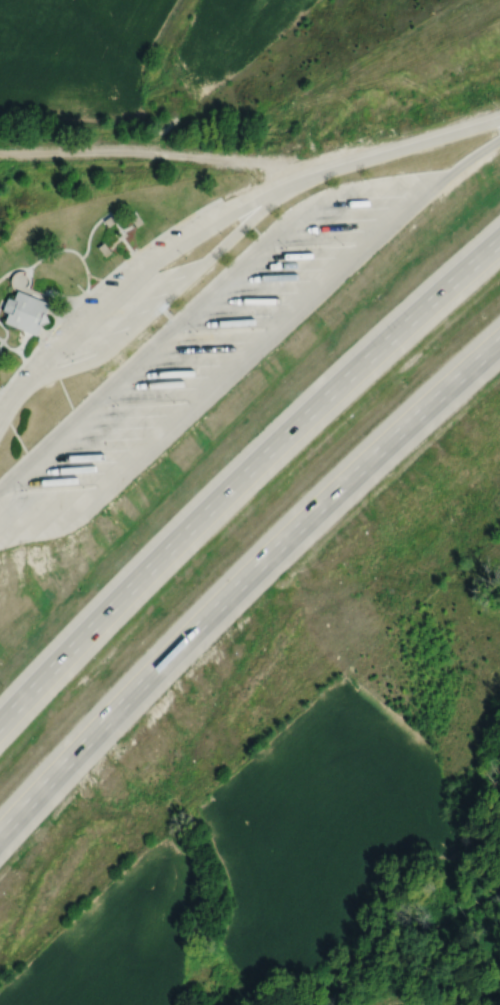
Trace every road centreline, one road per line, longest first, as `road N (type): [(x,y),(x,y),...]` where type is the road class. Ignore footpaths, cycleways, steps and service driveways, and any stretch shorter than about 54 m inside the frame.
road 1 (motorway): [(0,833),(271,550),(499,339)]
road 2 (motorway): [(499,239),(341,379),(0,723)]

